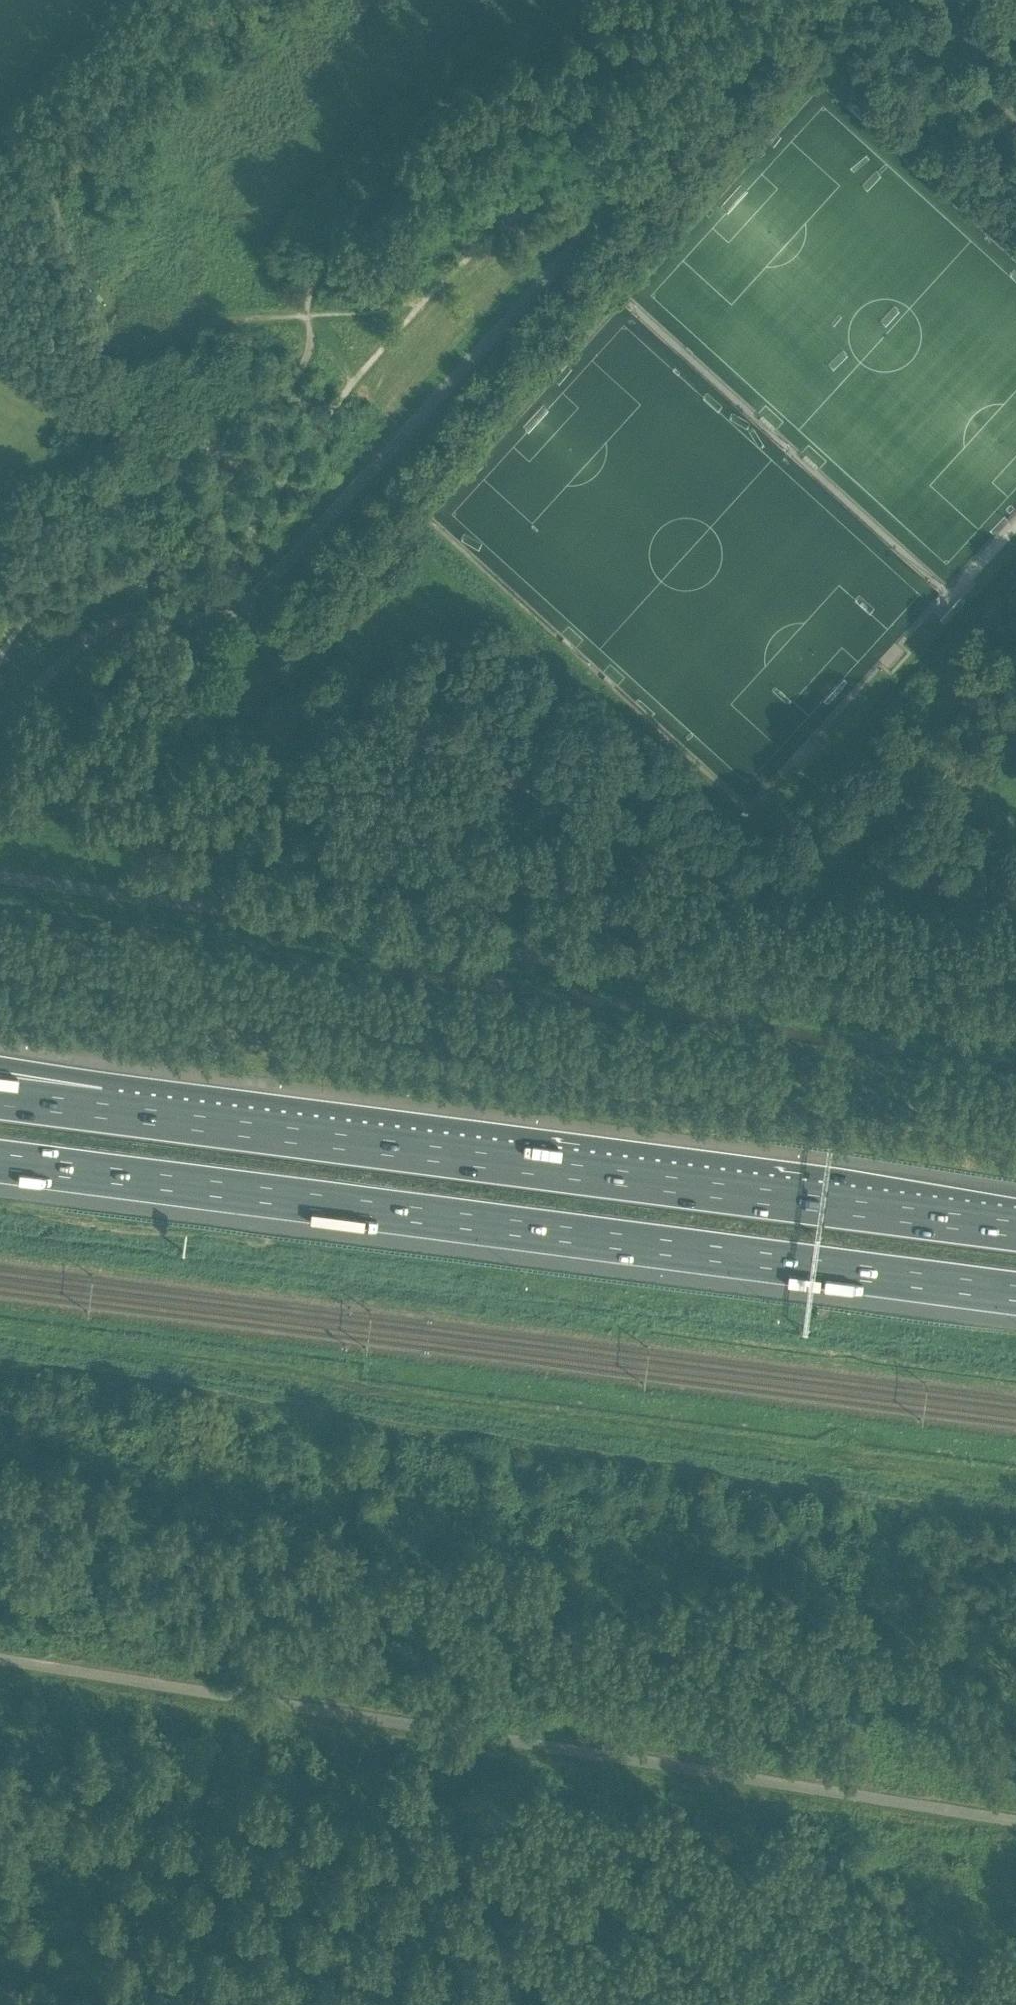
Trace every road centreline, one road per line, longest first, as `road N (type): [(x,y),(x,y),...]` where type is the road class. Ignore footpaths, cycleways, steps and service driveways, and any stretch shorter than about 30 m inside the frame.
road 1 (track): [(1015,1534),(0,1388)]
road 2 (motorway): [(0,1161),(1015,1293)]
road 3 (motorway): [(1015,1229),(99,1110)]

